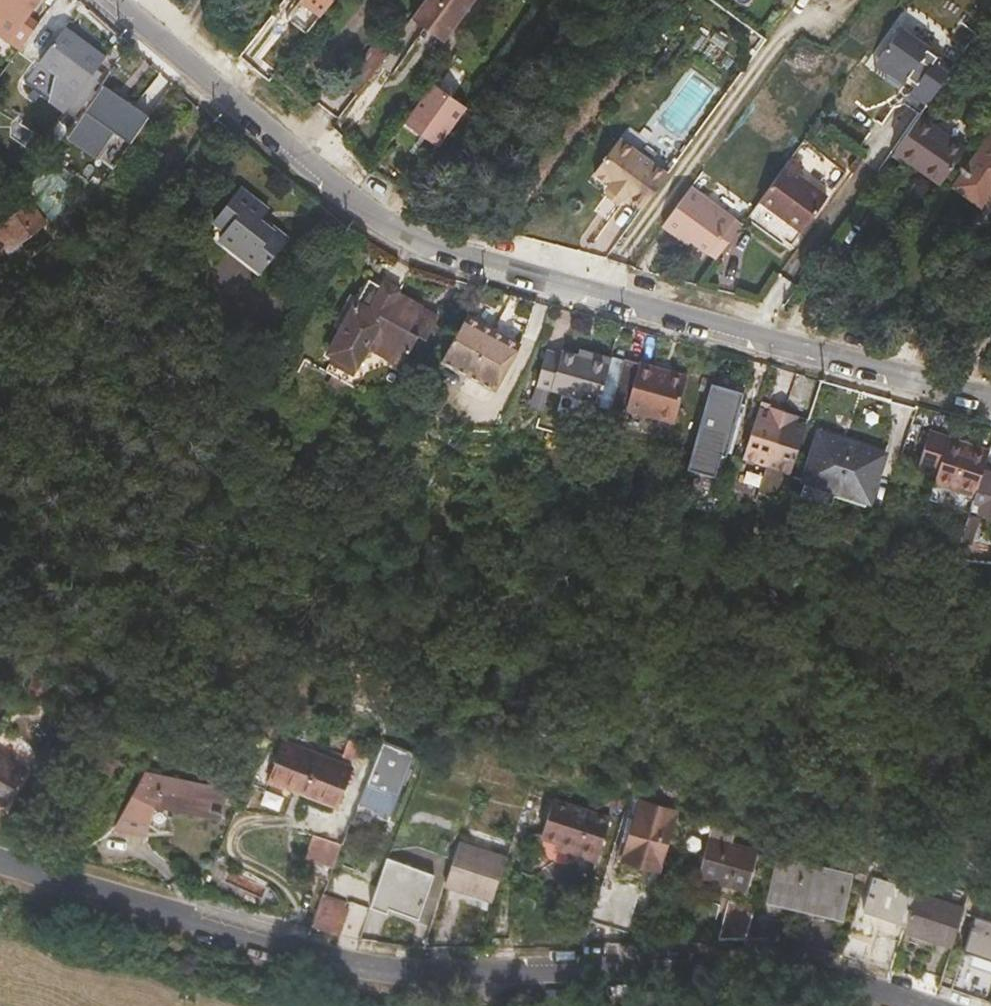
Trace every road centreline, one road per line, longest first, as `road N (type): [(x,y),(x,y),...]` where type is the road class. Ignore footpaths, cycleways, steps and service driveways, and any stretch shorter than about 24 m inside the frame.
road 1 (residential): [(127,0),(393,227),(990,398)]
road 2 (residential): [(919,1005),(774,965),(398,971),(0,860)]

